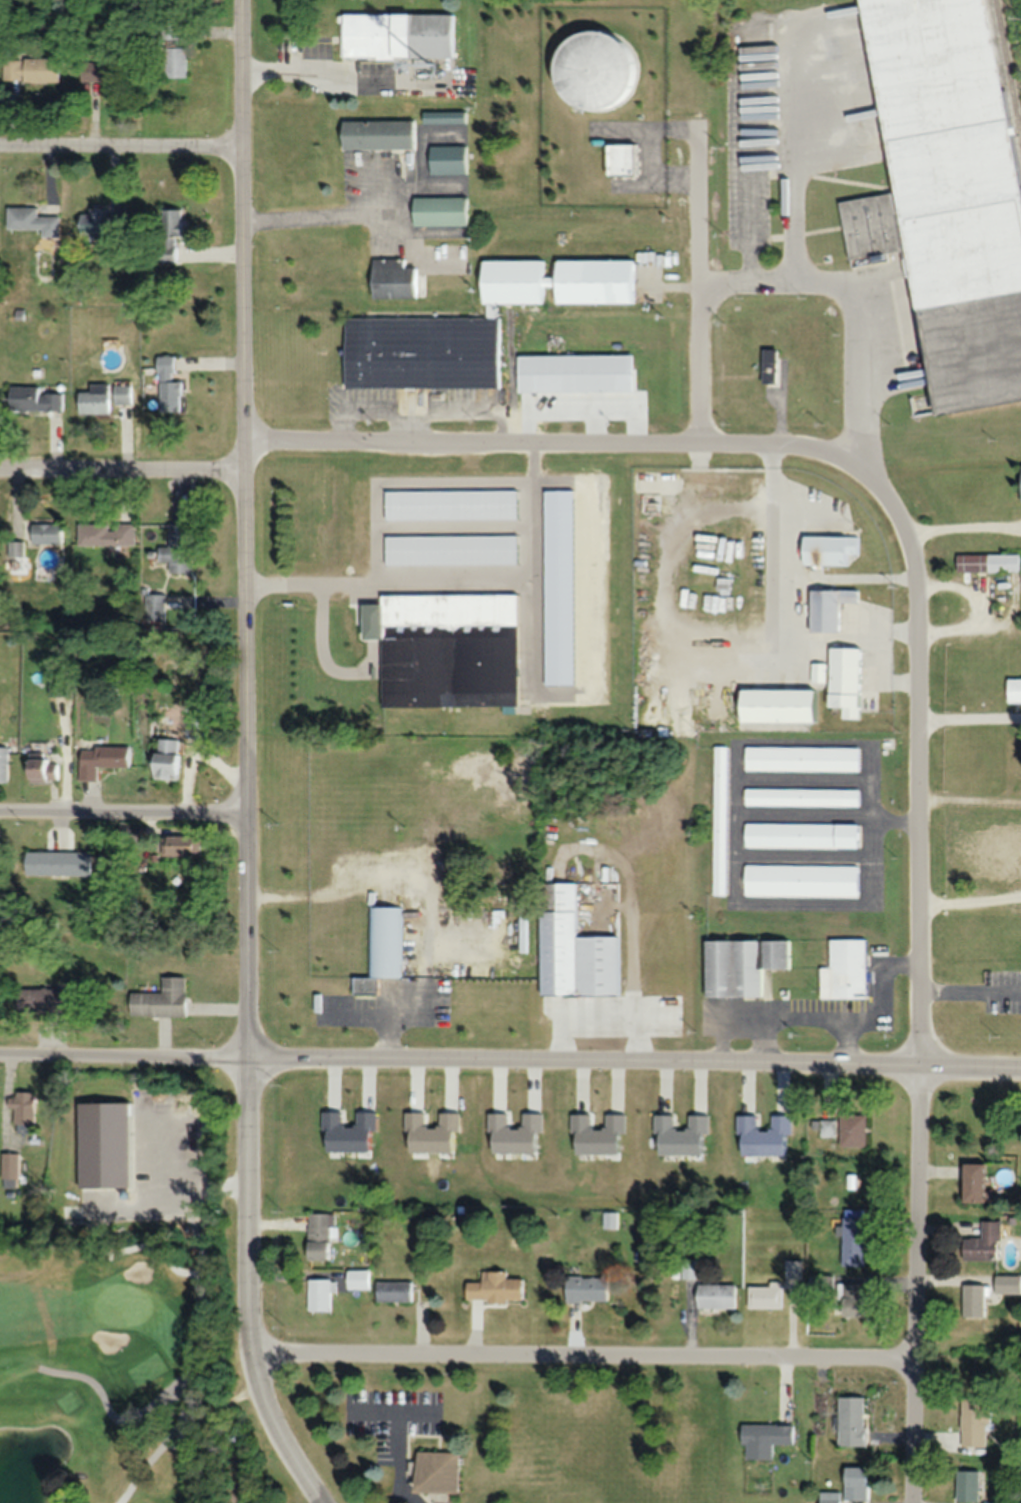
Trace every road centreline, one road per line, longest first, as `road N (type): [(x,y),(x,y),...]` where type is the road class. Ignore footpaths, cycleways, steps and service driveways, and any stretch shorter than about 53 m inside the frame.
road 1 (tertiary): [(316,1502),(272,1423),(253,1356),(242,0)]
road 2 (residential): [(914,1502),(920,656),(914,569),(884,495)]
road 3 (tertiary): [(246,1054),(1020,1065)]
road 4 (residential): [(253,1356),(1020,1352)]
road 5 (residential): [(245,443),(791,447),(851,464),(884,495)]
road 6 (residential): [(247,816),(0,813)]
road 7 (residential): [(0,1049),(246,1054)]
road 8 (residential): [(0,474),(245,476)]
road 9 (residential): [(0,151),(243,153)]
road 10 (residential): [(701,446),(697,278)]

